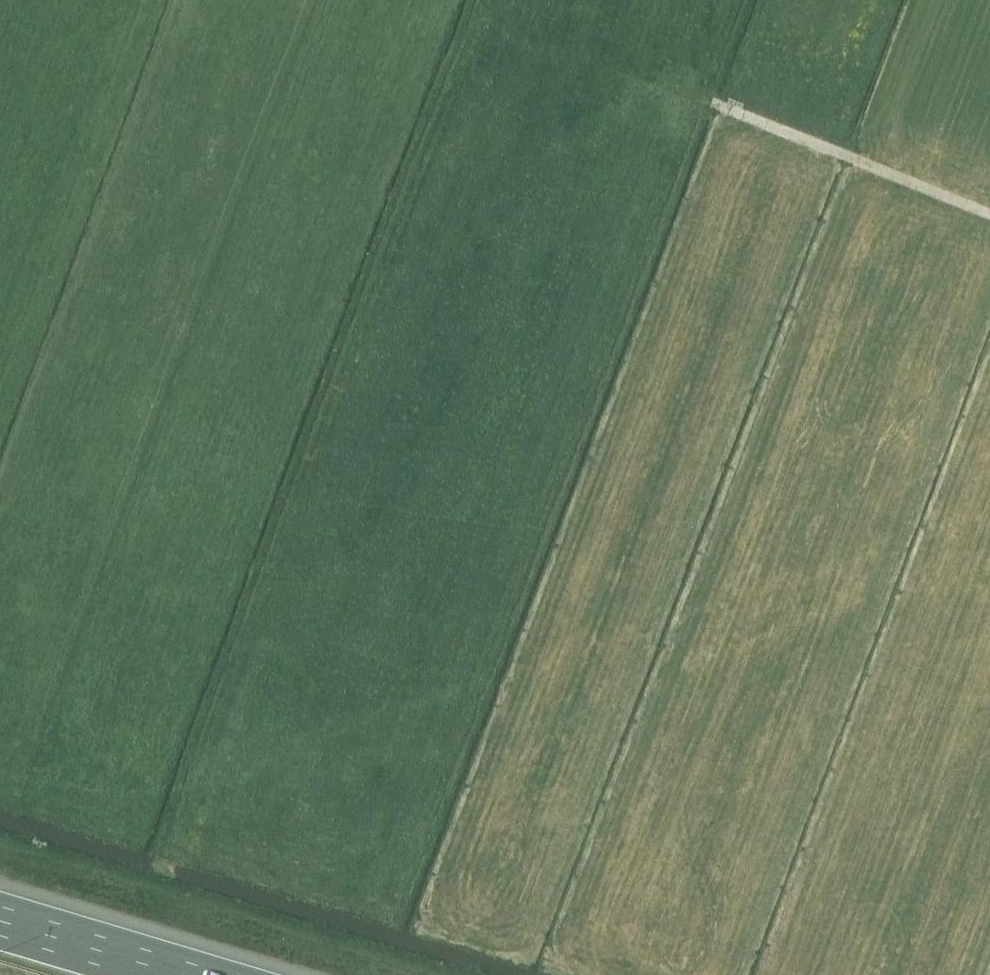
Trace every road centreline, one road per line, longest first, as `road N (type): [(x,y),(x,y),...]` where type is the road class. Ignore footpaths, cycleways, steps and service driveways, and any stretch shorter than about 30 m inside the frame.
road 1 (track): [(989,212),(723,107)]
road 2 (motorway): [(175,974),(0,922)]

